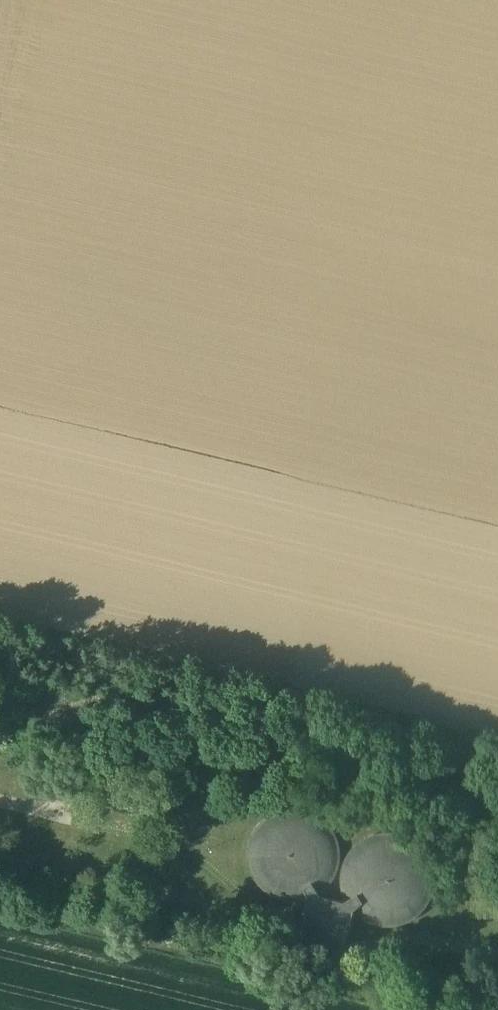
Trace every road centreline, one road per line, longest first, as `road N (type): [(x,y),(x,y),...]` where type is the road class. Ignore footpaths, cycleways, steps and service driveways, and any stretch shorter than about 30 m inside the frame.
road 1 (track): [(497,956),(420,939),(337,954),(307,951)]

